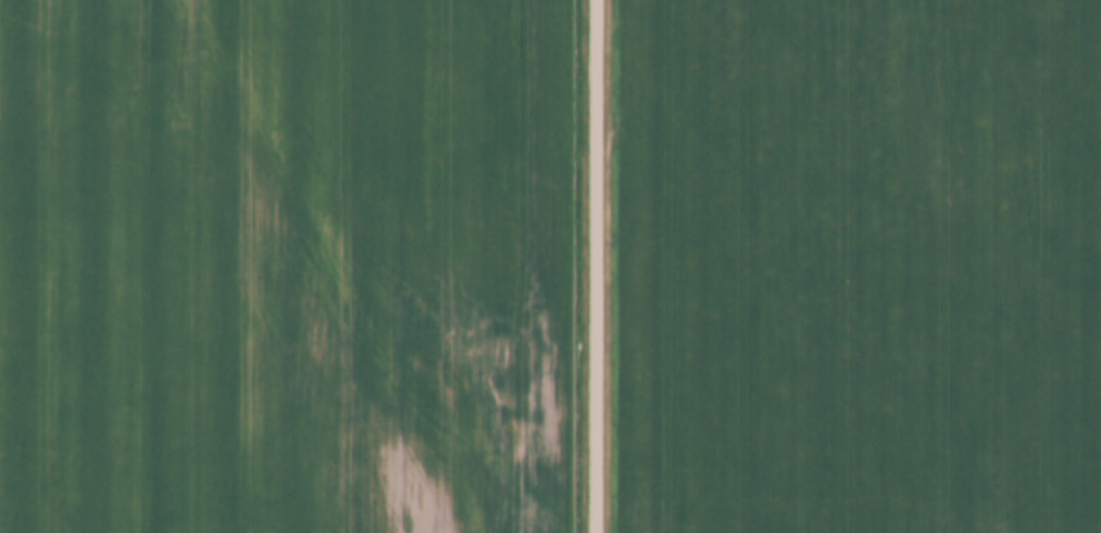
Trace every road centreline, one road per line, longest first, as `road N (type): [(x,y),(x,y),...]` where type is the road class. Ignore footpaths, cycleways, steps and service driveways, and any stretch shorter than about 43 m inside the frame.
road 1 (residential): [(599,532),(600,0)]

